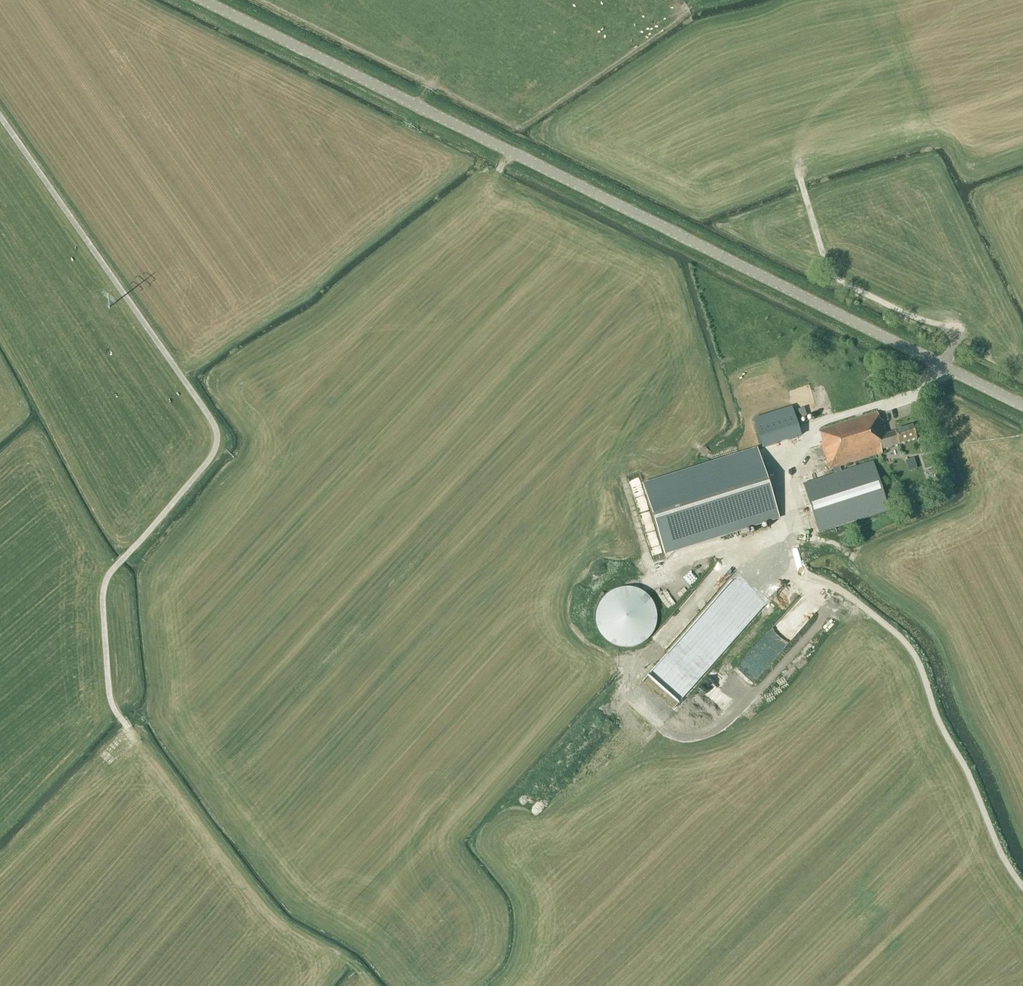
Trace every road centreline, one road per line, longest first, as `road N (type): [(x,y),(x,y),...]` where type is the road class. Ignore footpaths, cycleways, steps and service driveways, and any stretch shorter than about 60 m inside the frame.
road 1 (tertiary): [(1022,407),(203,0)]

